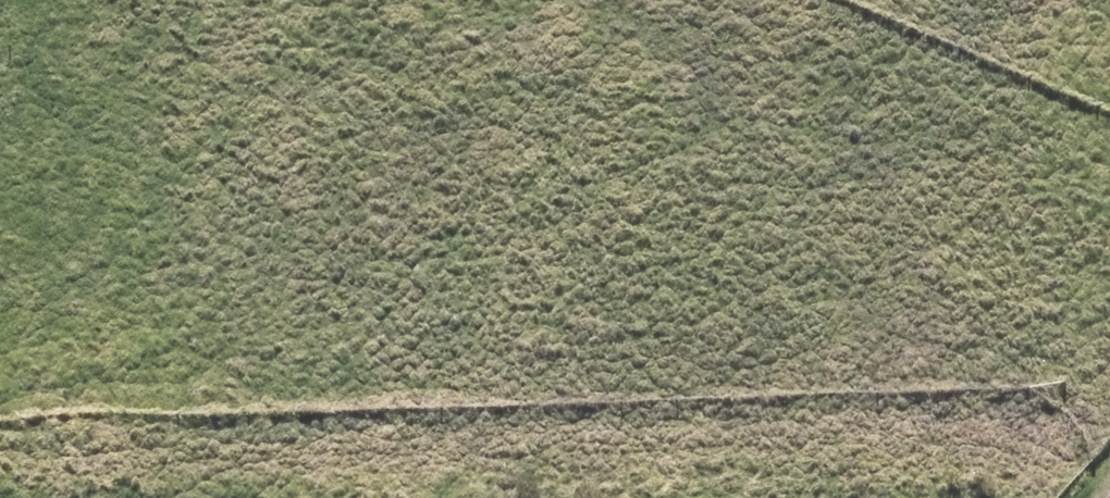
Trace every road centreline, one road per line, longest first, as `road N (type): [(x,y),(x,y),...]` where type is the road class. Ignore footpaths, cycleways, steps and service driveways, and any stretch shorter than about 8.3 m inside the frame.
road 1 (track): [(0,328),(812,231),(1045,280),(1109,320)]
road 2 (track): [(1084,497),(1007,444),(938,433),(0,461)]
road 3 (track): [(1109,334),(1101,375),(1053,476)]

